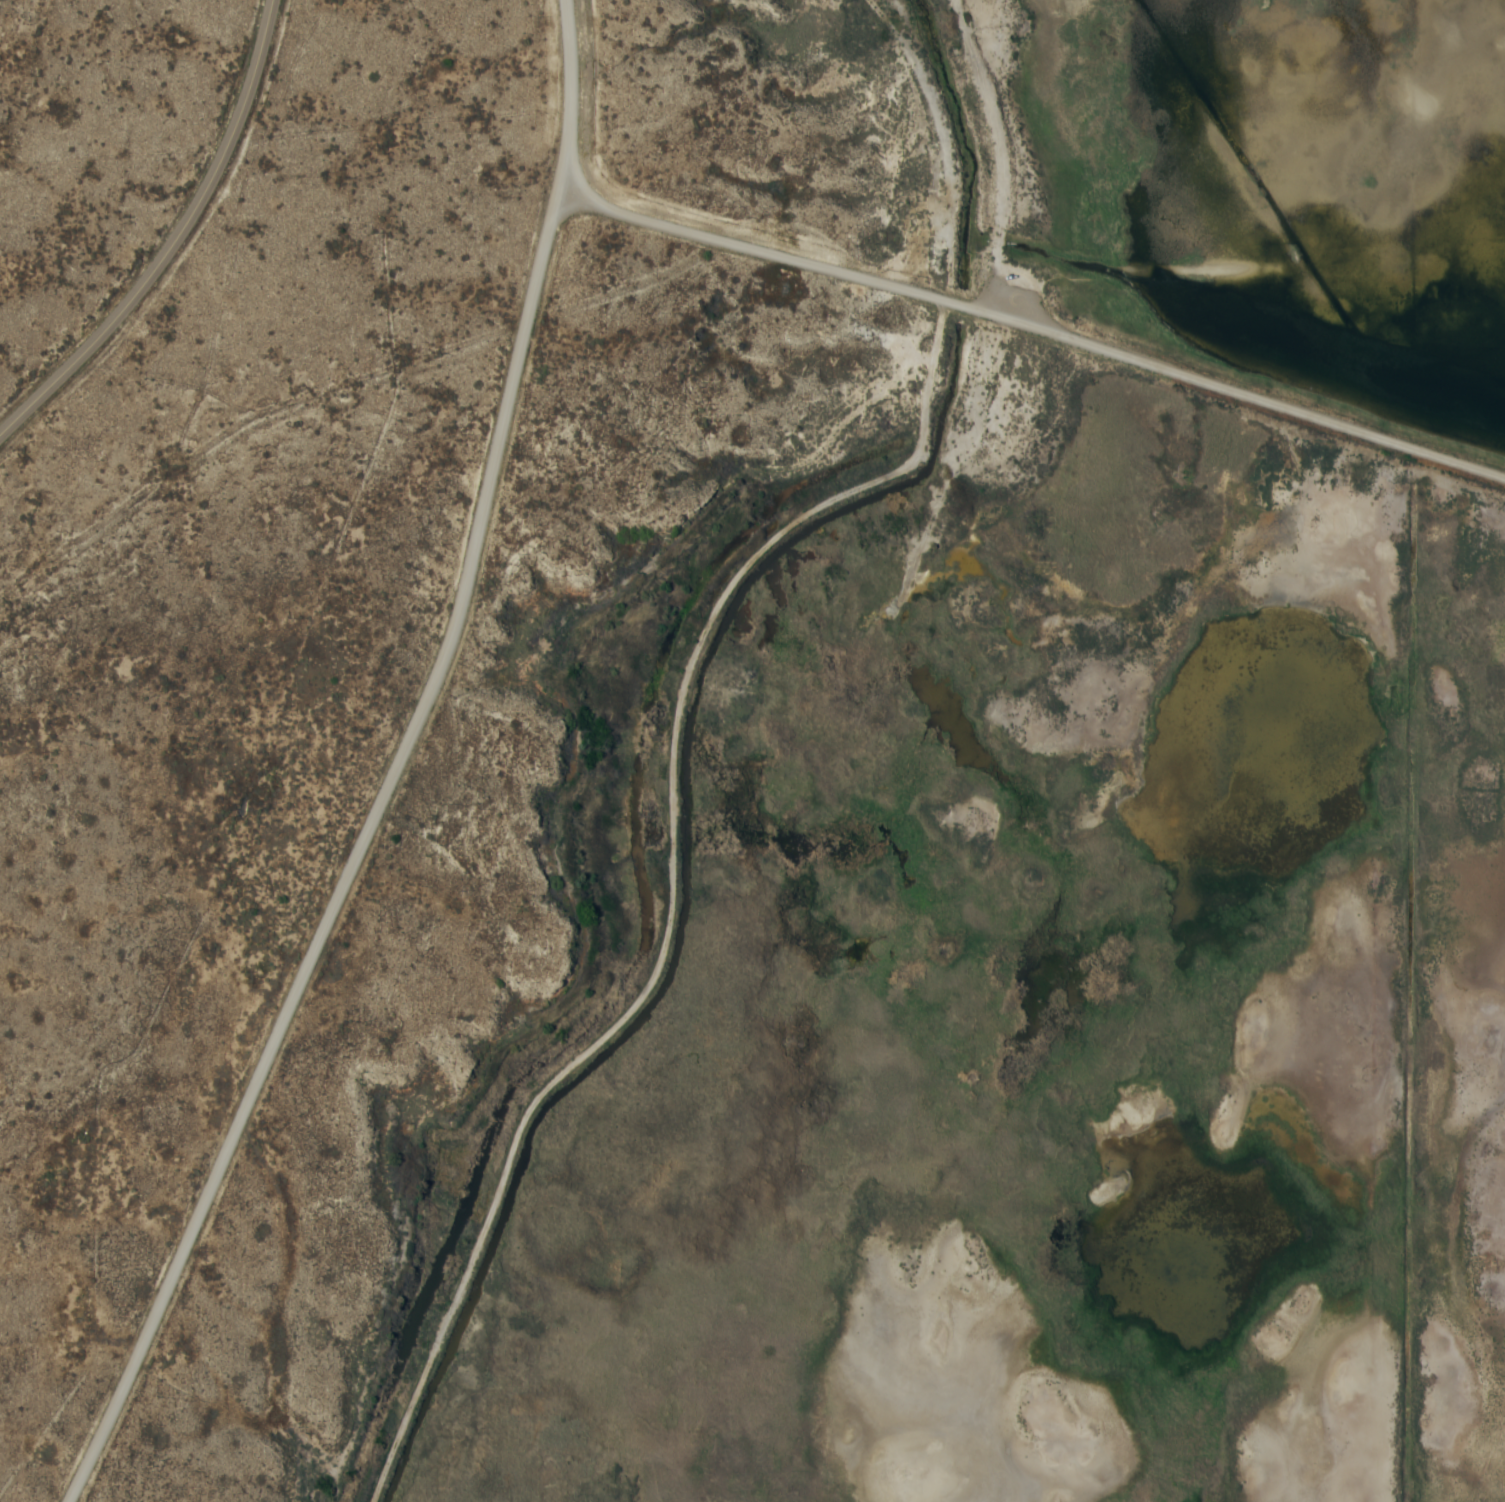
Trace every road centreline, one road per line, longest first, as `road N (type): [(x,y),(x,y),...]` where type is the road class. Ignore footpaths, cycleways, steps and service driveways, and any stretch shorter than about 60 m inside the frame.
road 1 (residential): [(560,184),(455,629),(70,1501)]
road 2 (residential): [(1504,476),(899,286),(653,222),(560,184)]
road 3 (residential): [(0,435),(118,317),(189,222),(239,123),(275,0)]
road 4 (residential): [(568,0),(573,150),(560,184)]

